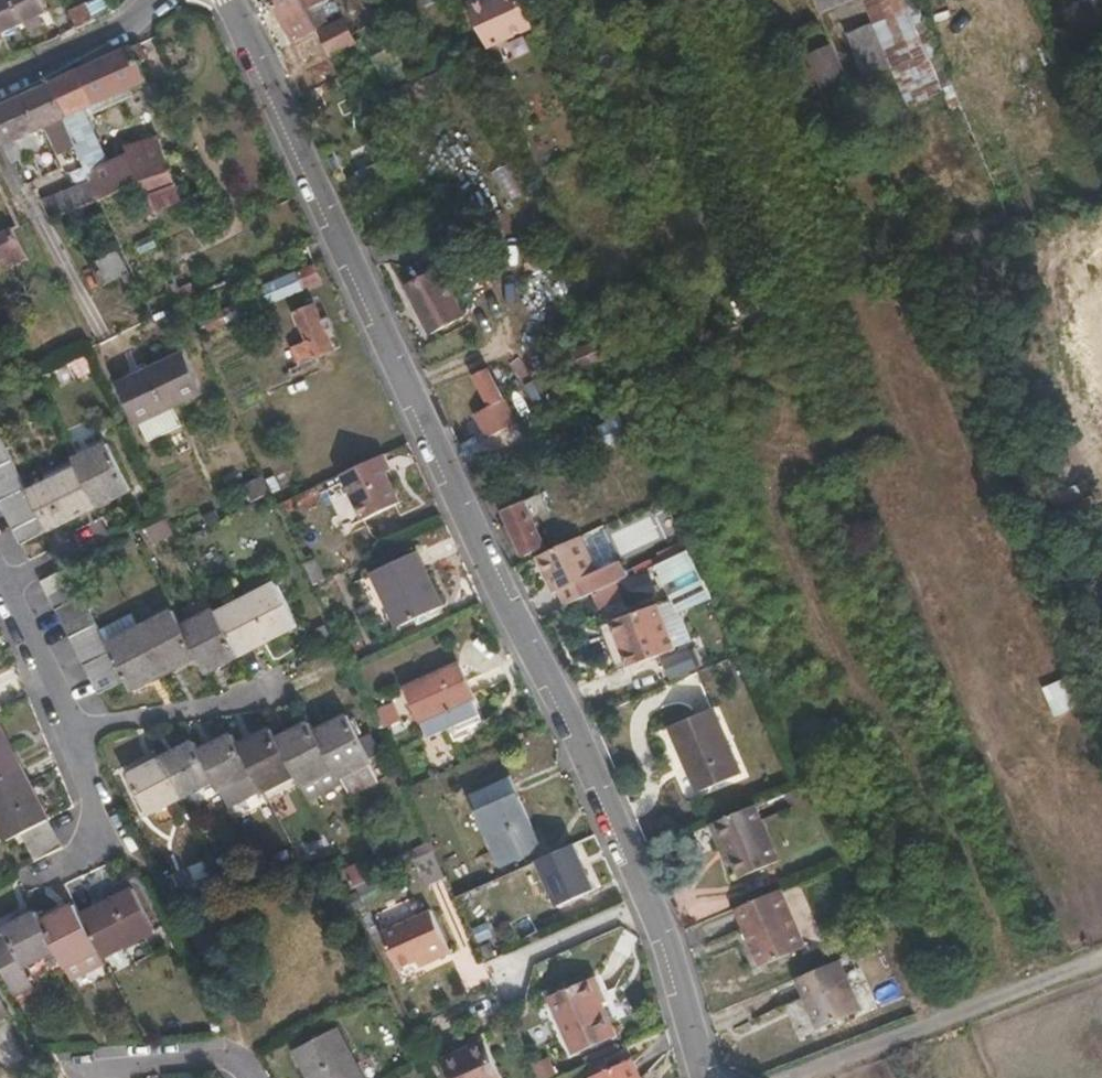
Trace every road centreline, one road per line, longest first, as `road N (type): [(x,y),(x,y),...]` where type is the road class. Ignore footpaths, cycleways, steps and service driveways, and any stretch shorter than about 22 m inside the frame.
road 1 (residential): [(230,0),(649,904)]
road 2 (track): [(983,1001),(1001,963),(983,886),(819,615),(774,527),(766,473),(914,410)]
road 3 (track): [(782,1077),(1101,956)]
road 4 (residential): [(83,723),(107,843),(34,878)]
road 5 (residential): [(83,723),(231,705),(279,690)]
road 6 (residential): [(0,560),(83,723)]
road 7 (residential): [(649,904),(705,1077)]
road 8 (residential): [(0,77),(139,23),(160,0)]
road 9 (residential): [(245,1077),(235,1059),(120,1062),(80,1077)]
road 10 (residential): [(649,904),(506,975)]

